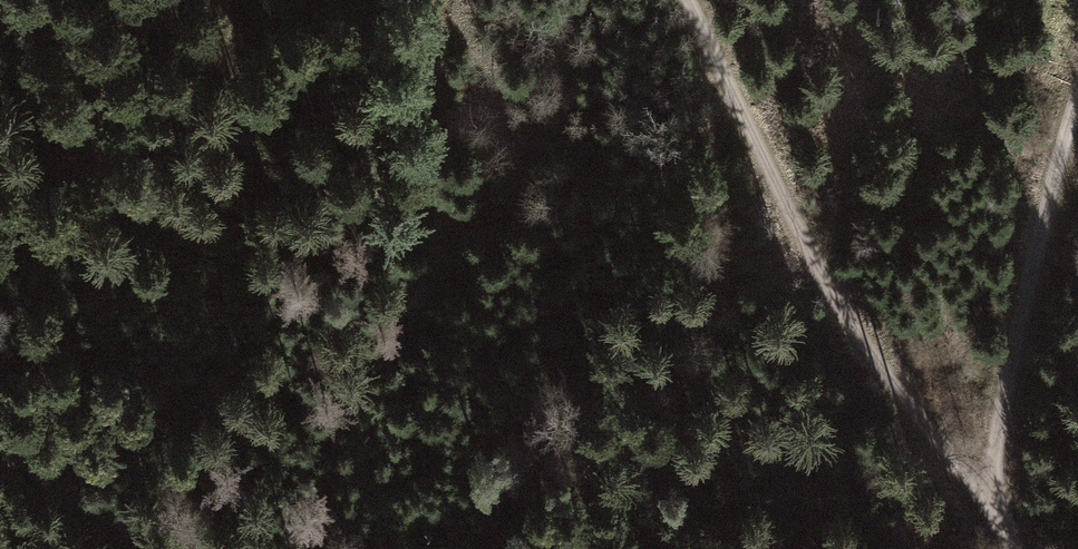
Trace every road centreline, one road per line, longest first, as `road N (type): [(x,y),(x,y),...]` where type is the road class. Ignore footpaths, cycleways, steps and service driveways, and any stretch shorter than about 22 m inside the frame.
road 1 (track): [(687,0),(839,315),(988,502)]
road 2 (track): [(1077,92),(988,502)]
road 3 (track): [(176,0),(460,228)]
road 4 (track): [(0,453),(156,548)]

